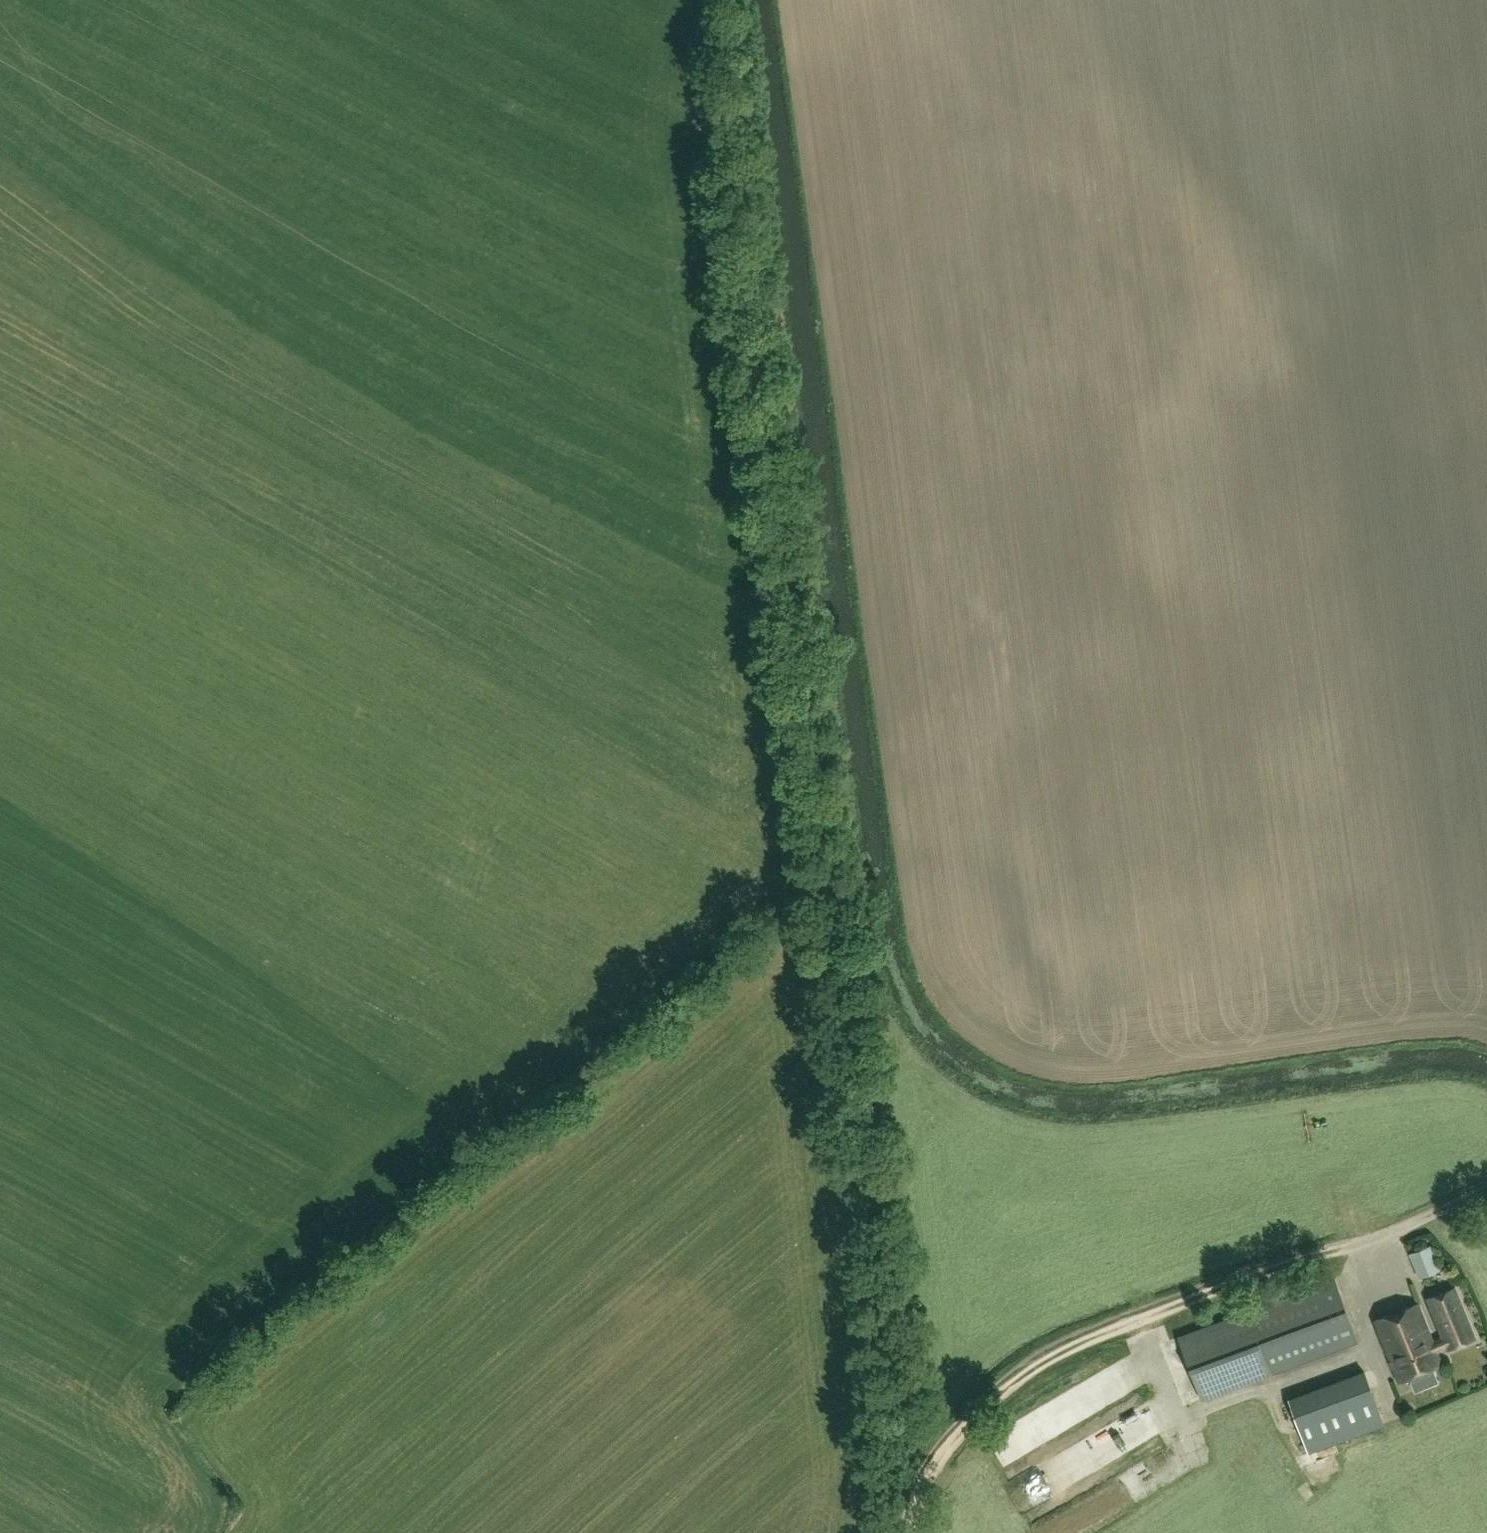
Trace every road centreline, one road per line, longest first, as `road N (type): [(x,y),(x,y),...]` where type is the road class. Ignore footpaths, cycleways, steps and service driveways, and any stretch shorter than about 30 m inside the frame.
road 1 (track): [(918,1532),(937,1474),(1017,1383),(1136,1324),(1368,1244)]
road 2 (unclassified): [(1368,1244),(1486,1190)]

